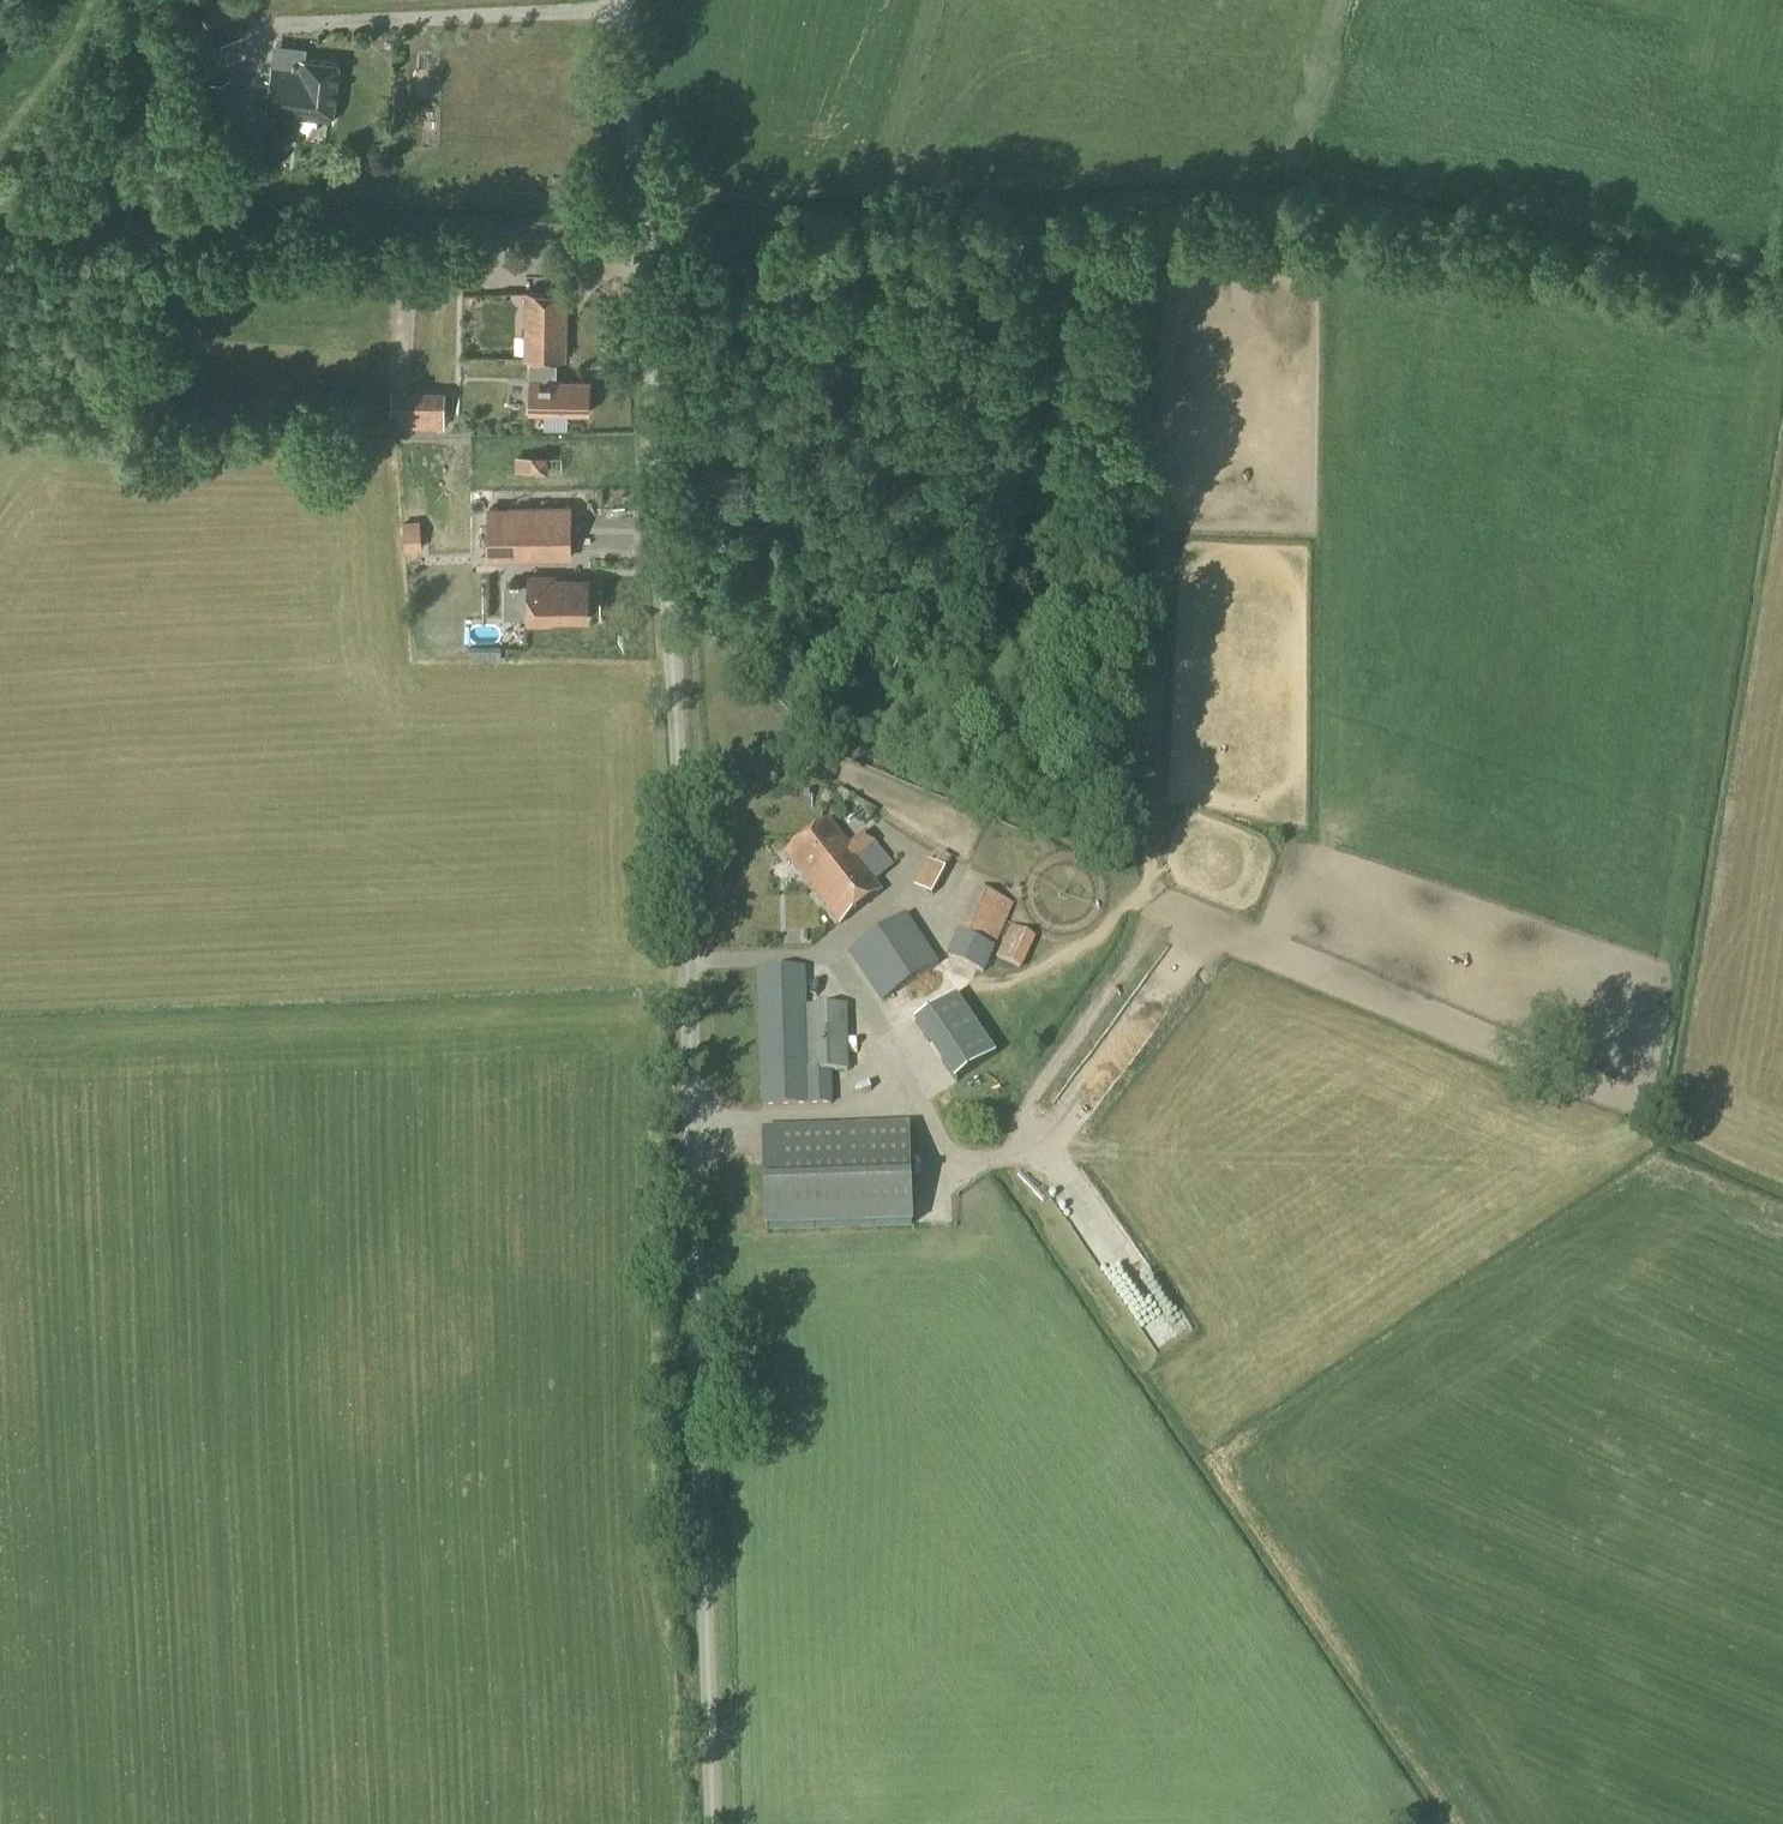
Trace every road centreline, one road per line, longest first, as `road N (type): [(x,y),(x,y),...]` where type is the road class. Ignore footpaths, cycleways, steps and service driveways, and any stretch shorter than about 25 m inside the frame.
road 1 (unclassified): [(717,1823),(683,698),(630,0)]

